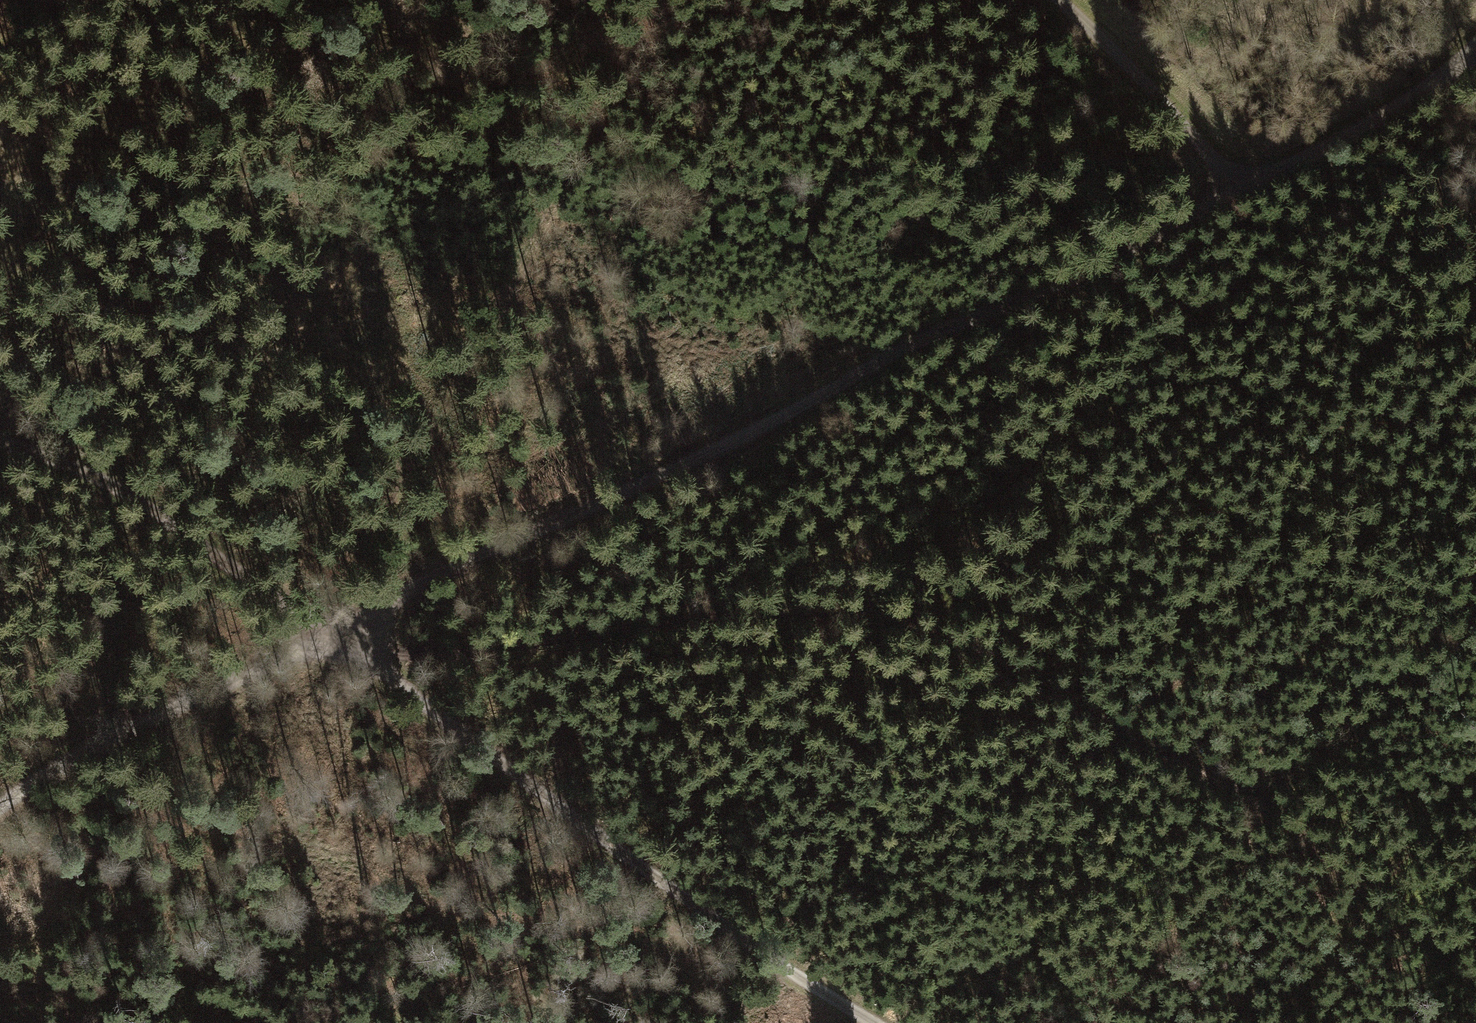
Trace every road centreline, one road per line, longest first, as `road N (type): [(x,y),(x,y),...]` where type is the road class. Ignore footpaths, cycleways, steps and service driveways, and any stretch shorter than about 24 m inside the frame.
road 1 (track): [(340,642),(390,597),(700,459),(913,342),(1096,266),(1239,194),(1349,135),(1475,47)]
road 2 (track): [(1475,988),(1271,811),(1003,657),(913,623),(824,610),(737,616),(369,664)]
road 3 (track): [(655,0),(576,168),(317,627)]
road 4 (track): [(873,1022),(782,966),(340,642)]
road 5 (track): [(0,444),(120,495),(340,642)]
road 6 (track): [(0,807),(102,742),(246,672),(340,642)]
road 7 (track): [(0,138),(12,226),(8,448)]
road 8 (track): [(1246,795),(1334,746),(1475,595)]
road 9 (track): [(1059,0),(1239,194)]

